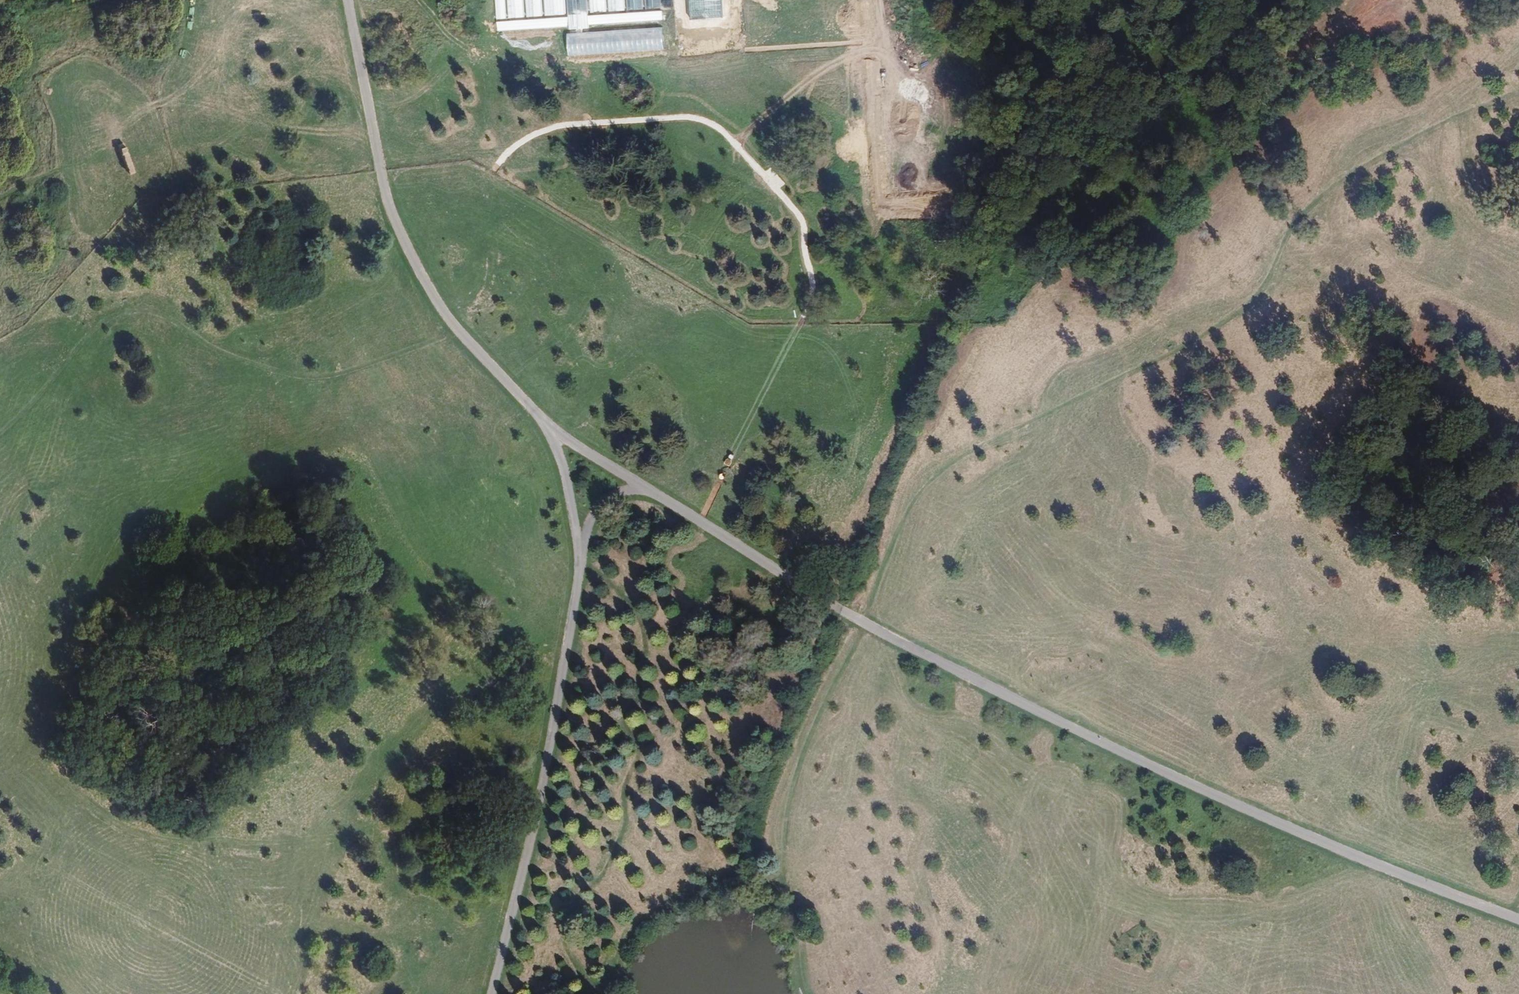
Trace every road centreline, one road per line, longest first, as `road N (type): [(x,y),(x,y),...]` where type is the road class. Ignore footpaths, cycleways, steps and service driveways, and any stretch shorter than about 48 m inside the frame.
road 1 (track): [(856,614),(884,578),(943,463),(1168,359),(1272,275),(1324,196),(1518,50)]
road 2 (track): [(584,555),(629,597),(643,620),(645,645),(641,694),(622,744),(634,810),(615,842),(611,873),(586,884),(566,939),(585,979),(610,990)]
road 3 (track): [(0,340),(55,318),(109,318),(145,299),(210,355),(314,378),(366,369),(458,323)]
road 4 (track): [(610,990),(616,956),(635,927),(664,904),(741,873),(769,882),(793,903),(809,993)]
road 5 (track): [(856,614),(783,806),(769,882)]

